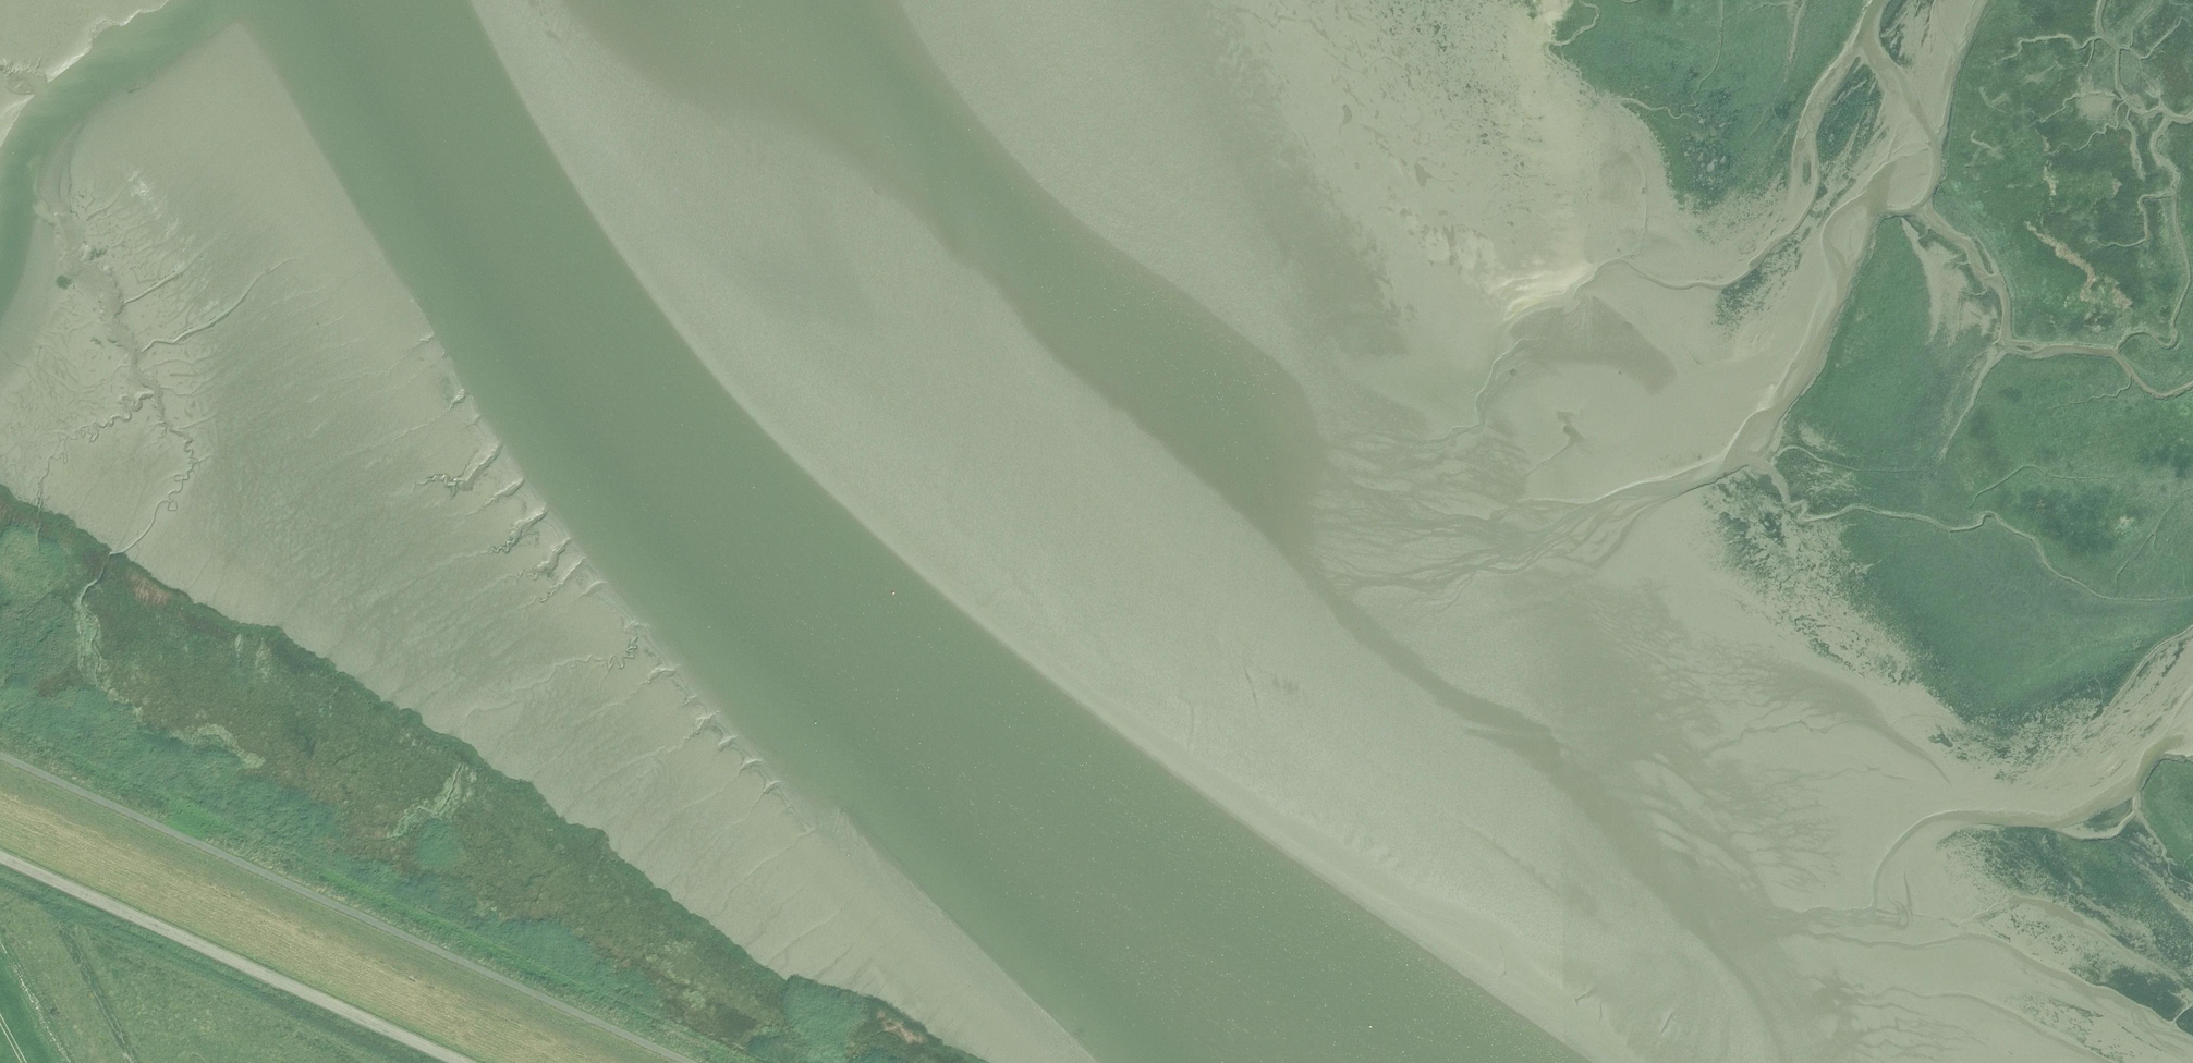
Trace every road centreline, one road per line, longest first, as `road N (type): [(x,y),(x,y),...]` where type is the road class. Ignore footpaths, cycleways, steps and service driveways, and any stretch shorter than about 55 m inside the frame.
road 1 (unclassified): [(461,1062),(0,856)]

